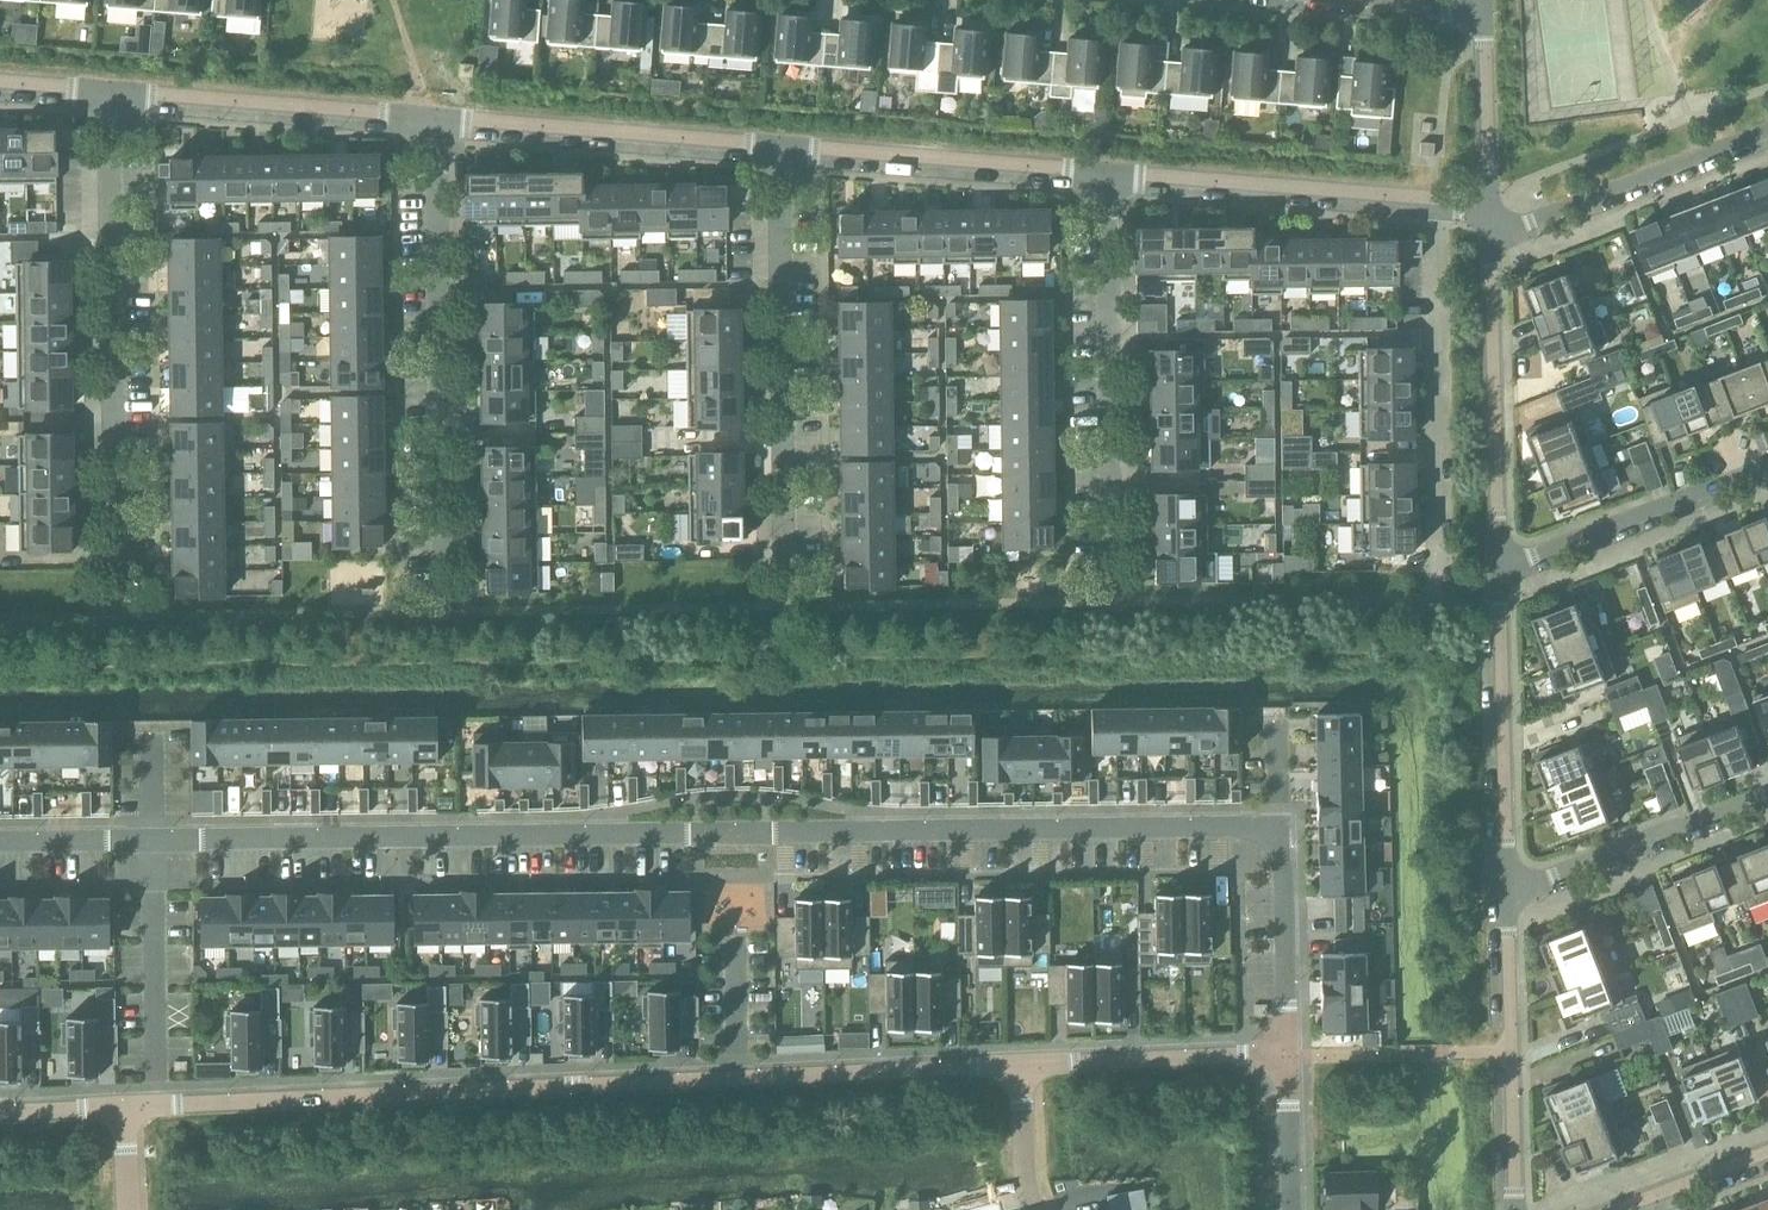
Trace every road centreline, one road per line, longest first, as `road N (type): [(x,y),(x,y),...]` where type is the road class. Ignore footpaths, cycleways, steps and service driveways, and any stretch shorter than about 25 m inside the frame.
road 1 (residential): [(153,840),(1289,831),(1286,1056)]
road 2 (residential): [(158,1113),(740,1083)]
road 3 (residential): [(111,89),(118,615)]
road 4 (residential): [(433,116),(442,610)]
road 5 (residential): [(781,144),(788,607)]
road 6 (residential): [(1106,170),(1109,601)]
road 7 (residential): [(1106,170),(1488,201)]
road 8 (residential): [(433,116),(781,144)]
road 9 (residential): [(1500,571),(1489,237)]
road 10 (residential): [(781,144),(1106,170)]
road 11 (residential): [(111,89),(433,116)]
road 12 (residential): [(1505,893),(1500,571)]
road 13 (residential): [(1516,1209),(1505,893)]
road 14 (residential): [(1767,127),(1489,237)]
road 15 (residential): [(1500,571),(1767,470)]
road 16 (residential): [(1767,793),(1505,893)]
road 17 (residential): [(740,1083),(1018,1069)]
road 18 (residential): [(153,840),(158,1113)]
road 19 (residential): [(1018,1069),(1286,1056)]
road 20 (residential): [(1488,201),(1483,10)]
road 21 (residential): [(1286,1056),(1292,1209)]
road 22 (residential): [(0,841),(153,840)]
road 23 (residential): [(738,933),(740,1083)]
road 24 (residential): [(1035,1209),(1018,1069)]
road 25 (residential): [(1638,1209),(1767,1159)]
road 26 (residential): [(1361,0),(1483,10)]
road 27 (residential): [(0,1121),(122,1115)]

